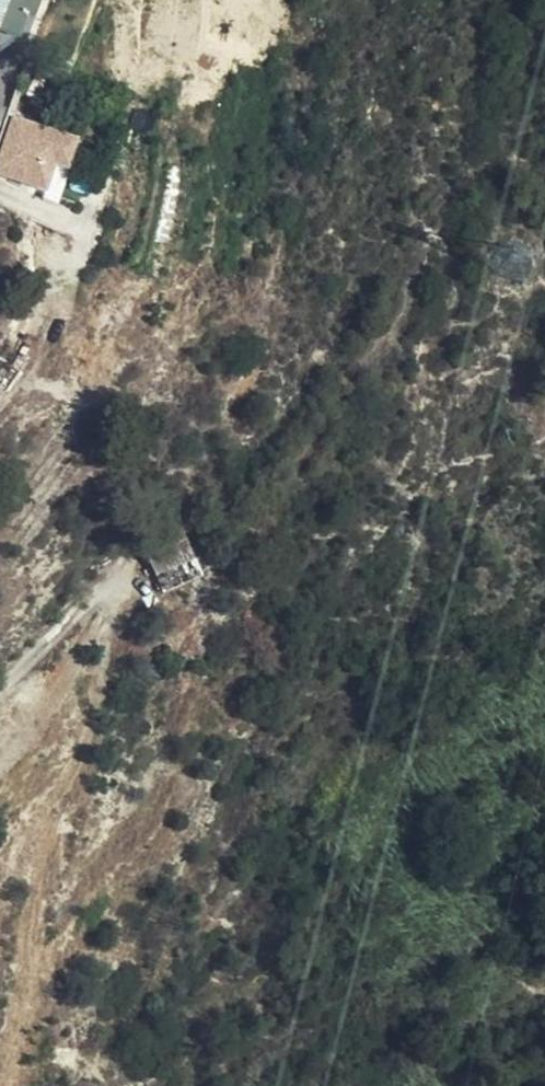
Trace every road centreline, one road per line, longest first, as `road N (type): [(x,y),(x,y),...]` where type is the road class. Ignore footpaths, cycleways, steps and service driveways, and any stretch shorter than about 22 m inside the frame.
road 1 (track): [(111,586),(0,687)]

